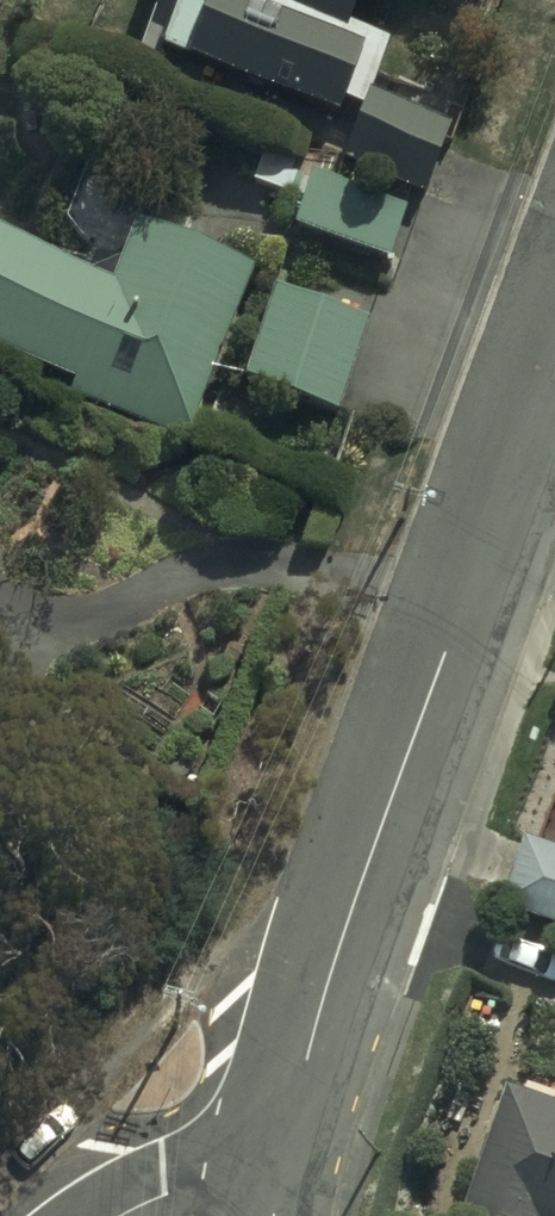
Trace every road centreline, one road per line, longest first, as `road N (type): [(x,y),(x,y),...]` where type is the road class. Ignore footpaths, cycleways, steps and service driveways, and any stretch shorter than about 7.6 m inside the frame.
road 1 (residential): [(554,335),(298,1041)]
road 2 (residential): [(115,1215),(298,1041)]
road 3 (residential): [(298,1041),(274,1215)]

